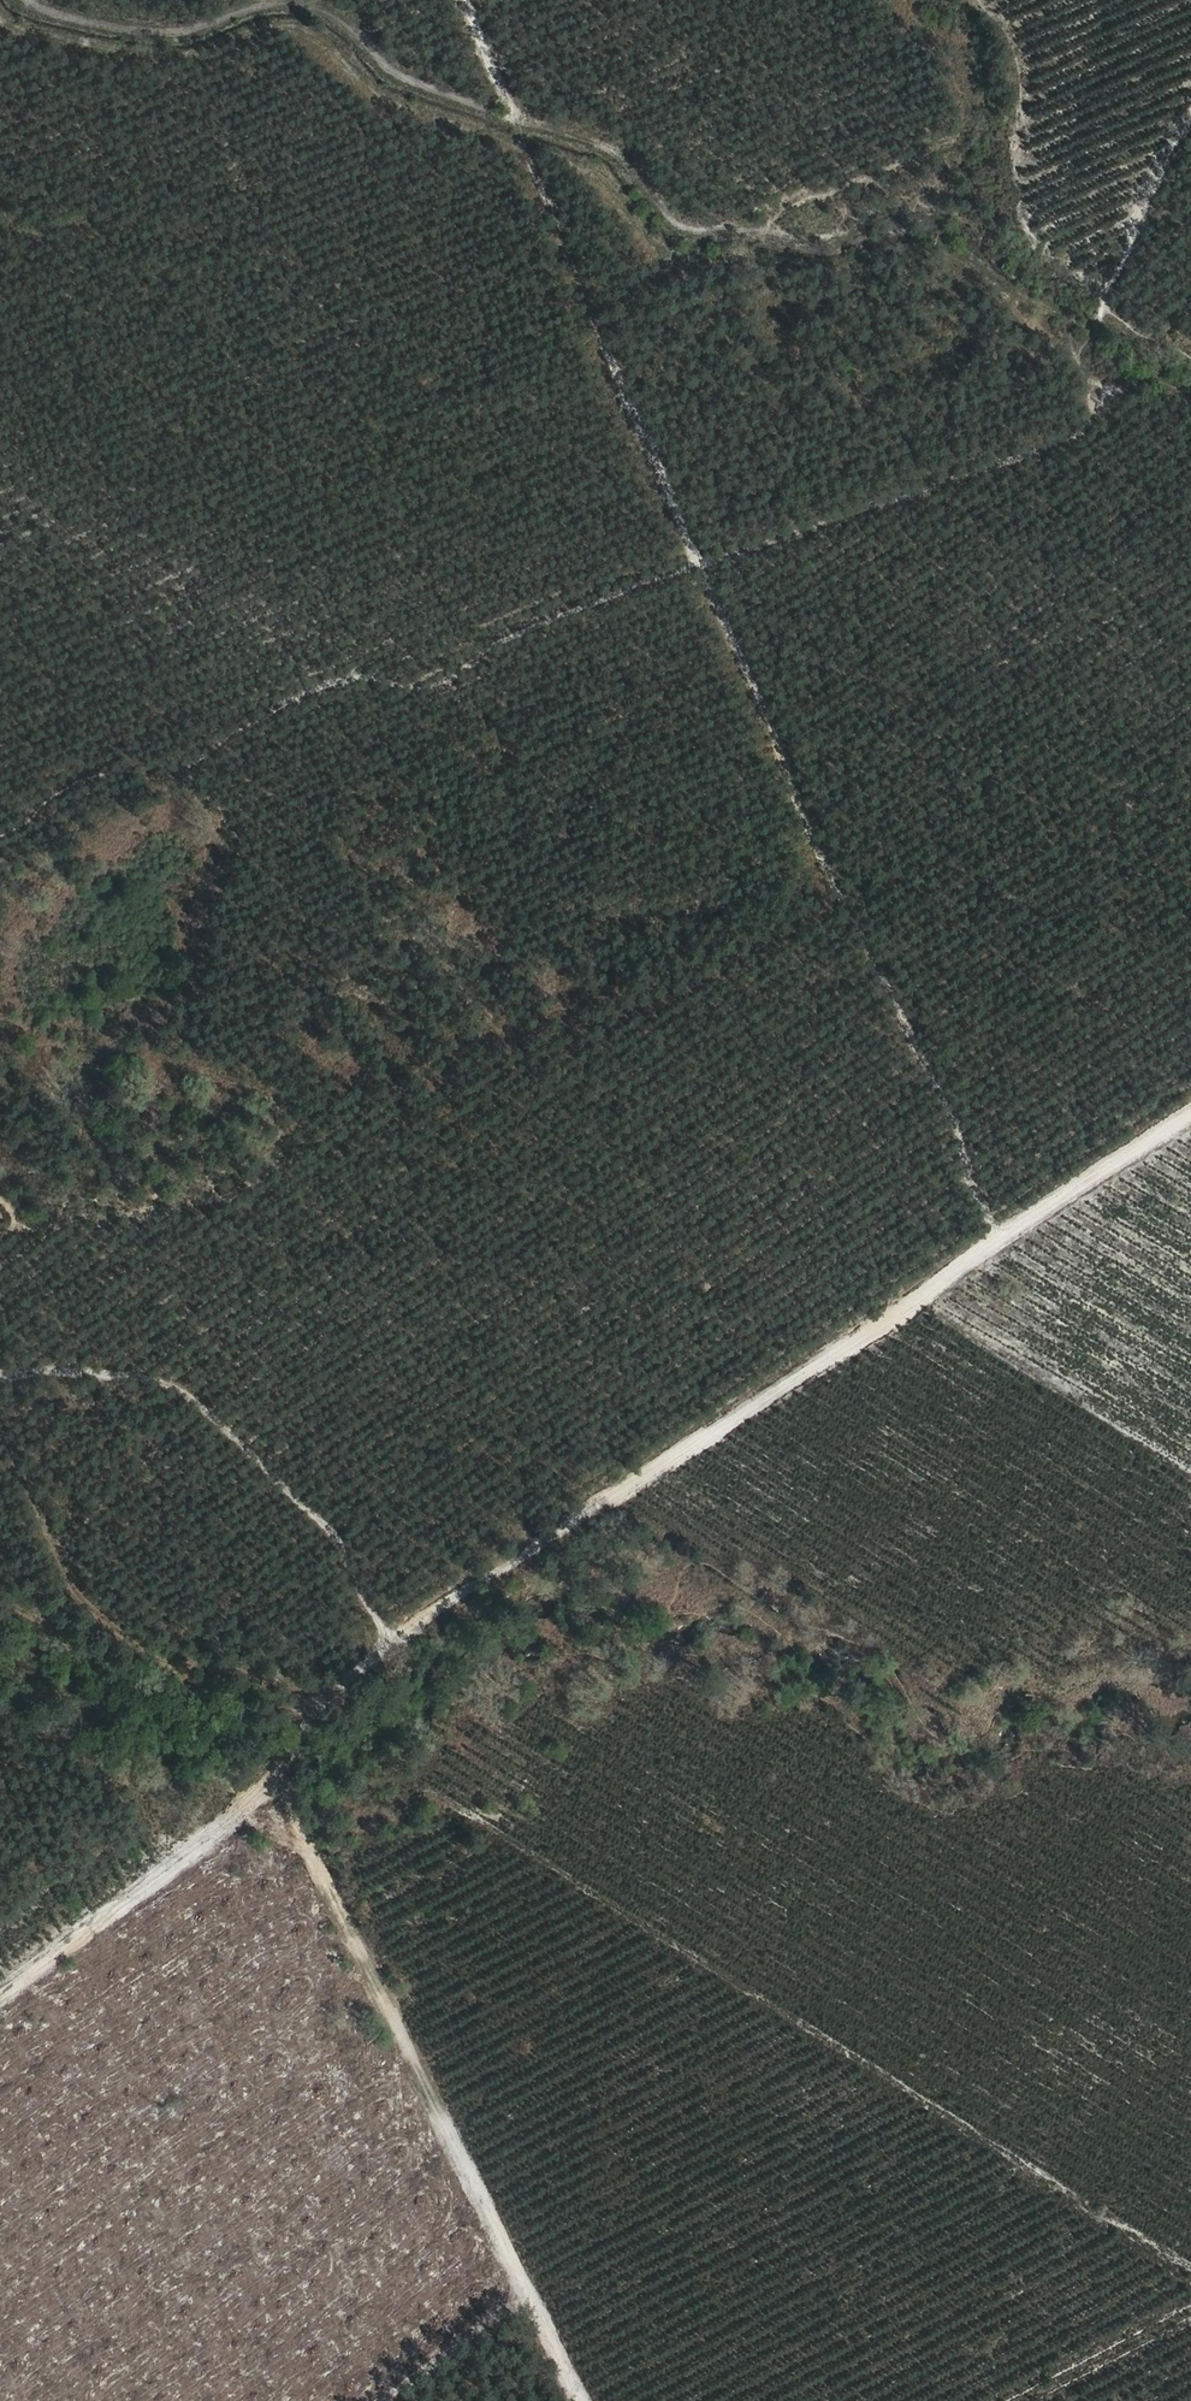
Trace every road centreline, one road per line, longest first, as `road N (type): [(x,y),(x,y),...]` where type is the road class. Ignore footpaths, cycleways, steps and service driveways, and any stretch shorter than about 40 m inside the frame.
road 1 (track): [(288,1761),(298,1737),(389,1637),(1190,1102)]
road 2 (track): [(0,1987),(274,1782),(576,2400)]
road 3 (track): [(998,1231),(964,1175),(958,1122),(792,804),(772,721),(699,562)]
road 4 (track): [(389,1637),(335,1533),(200,1401),(147,1376),(0,1371)]
road 5 (track): [(0,1418),(75,1597),(147,1664),(202,1682),(281,1686),(330,1702)]
road 6 (track): [(534,169),(699,562)]

